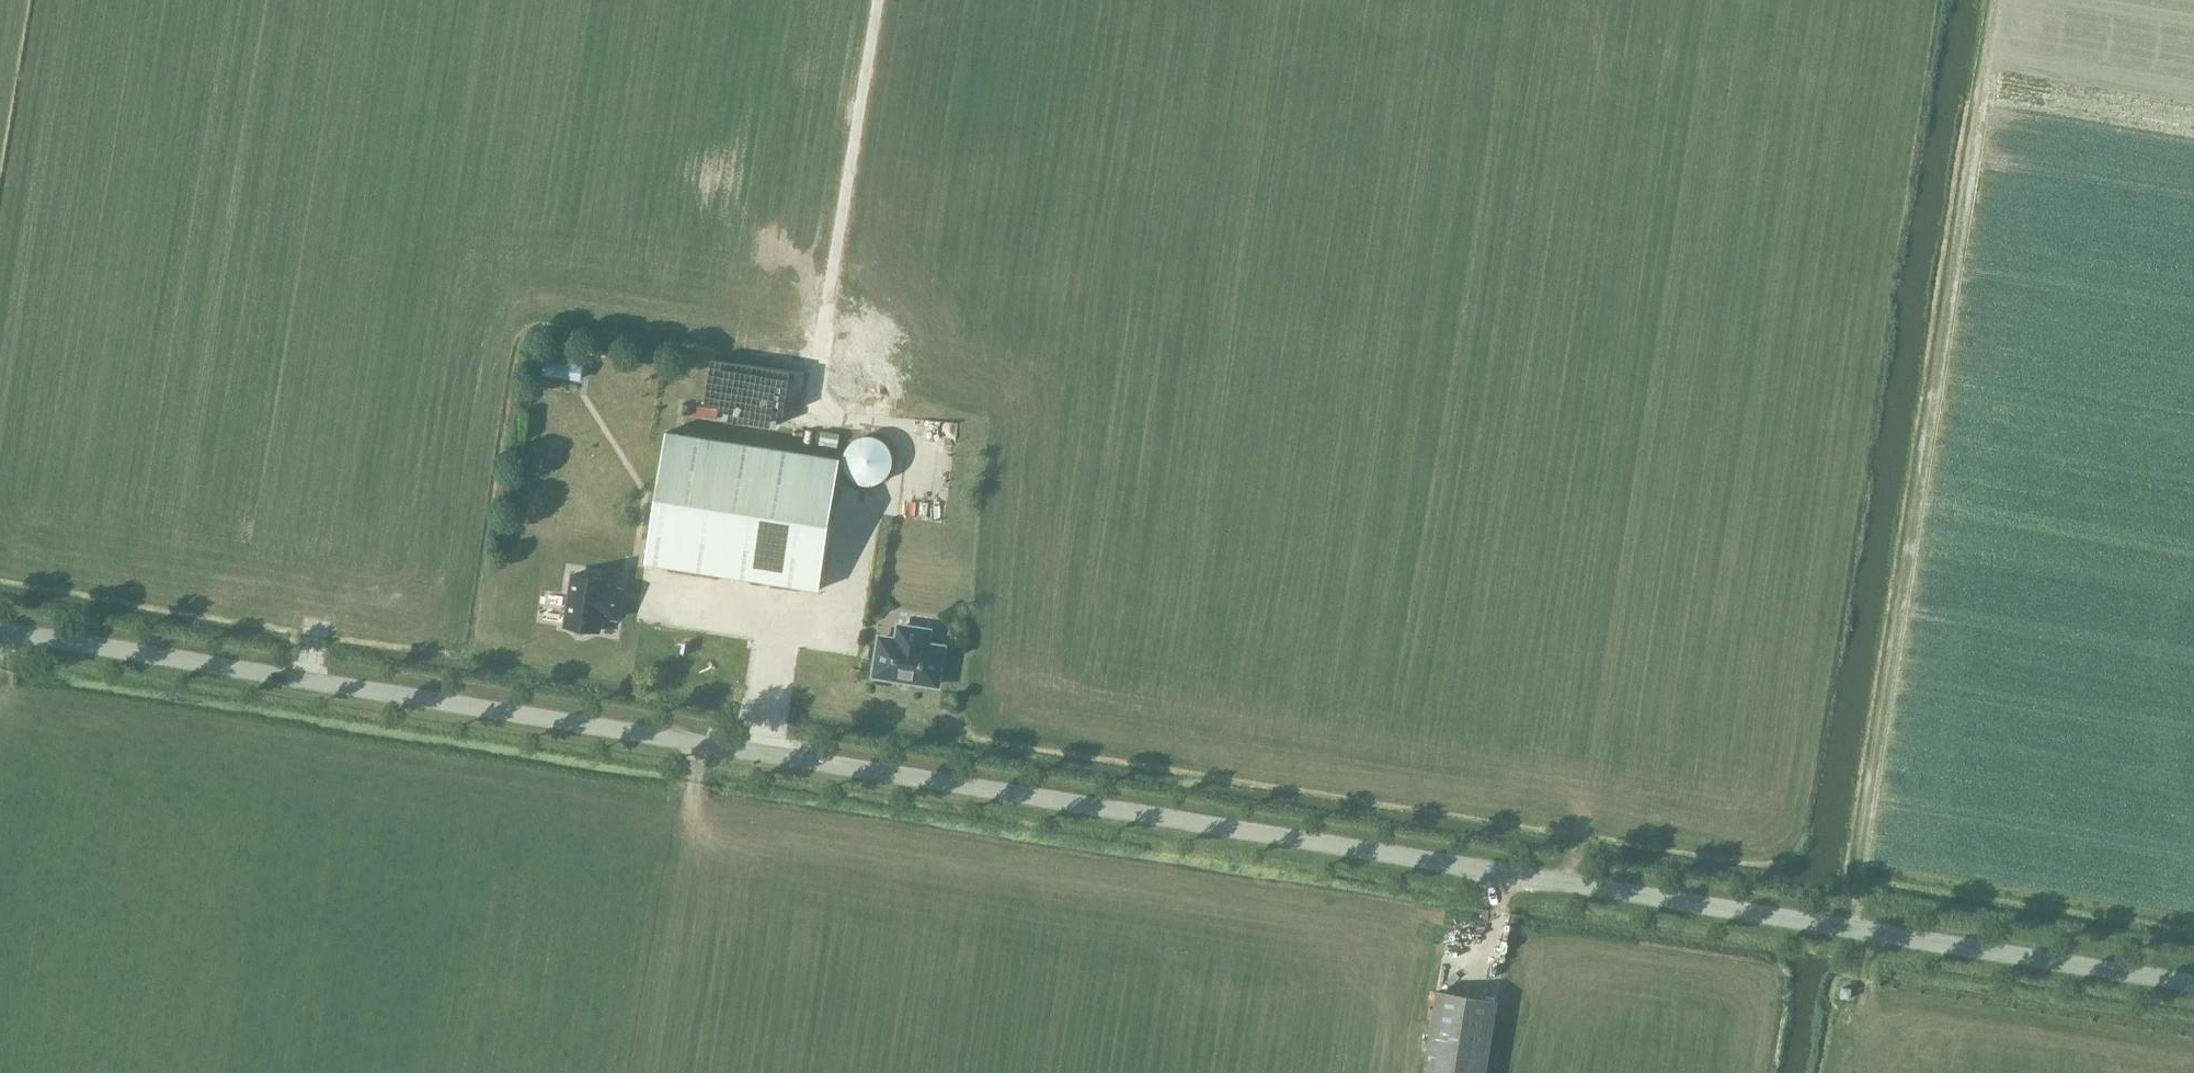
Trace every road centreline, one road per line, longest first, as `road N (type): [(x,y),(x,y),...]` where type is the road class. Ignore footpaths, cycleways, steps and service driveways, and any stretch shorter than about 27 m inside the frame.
road 1 (unclassified): [(2193,1002),(1853,953),(0,649)]

